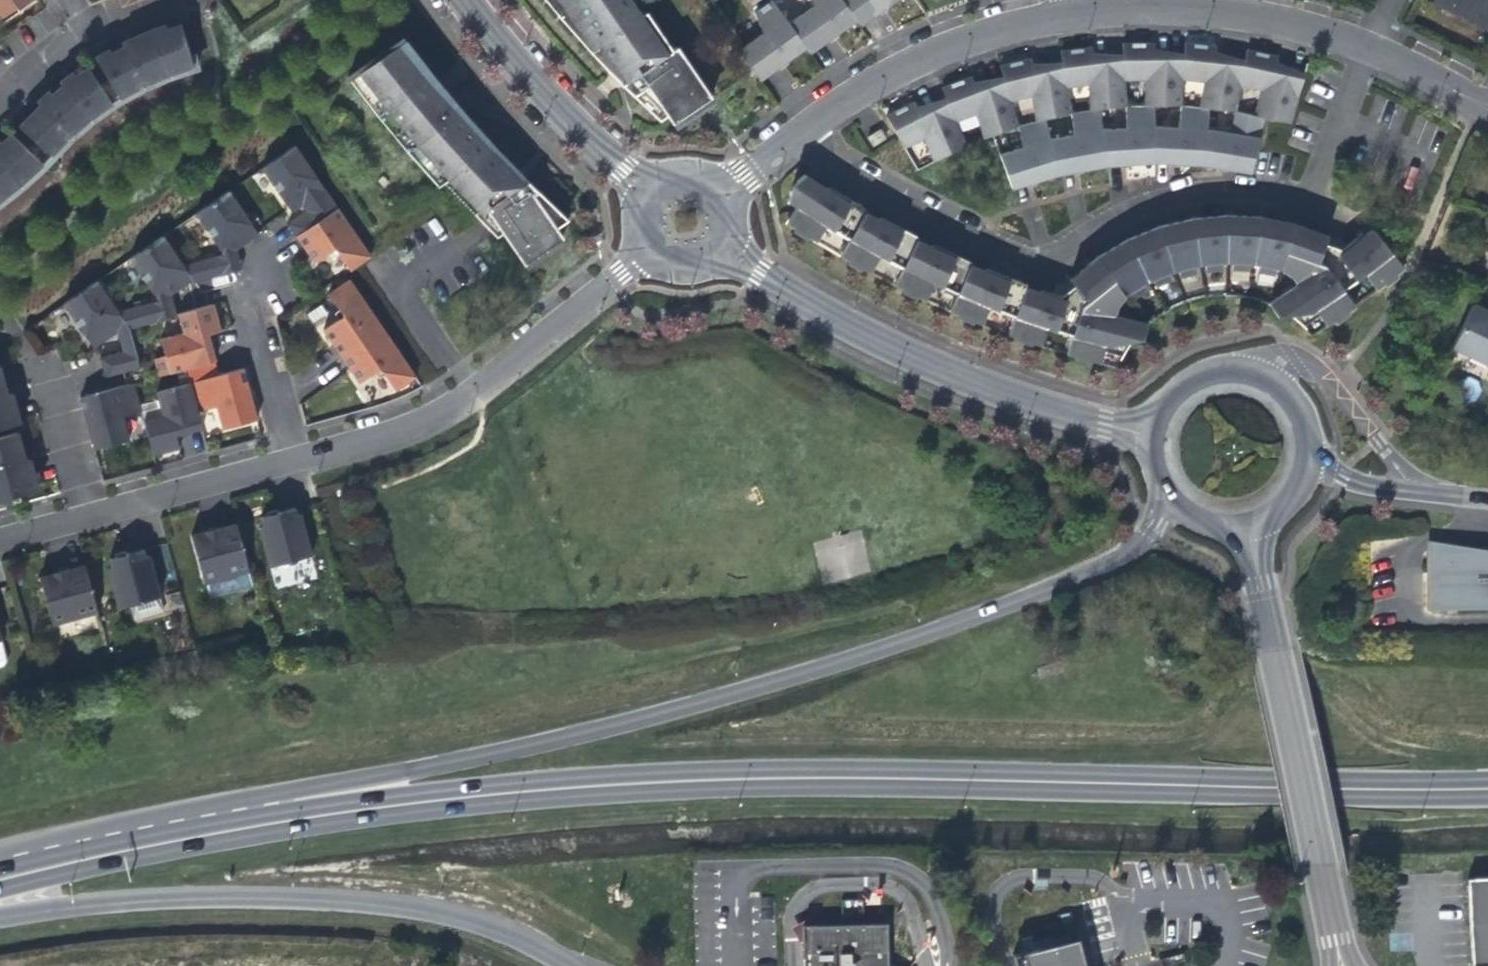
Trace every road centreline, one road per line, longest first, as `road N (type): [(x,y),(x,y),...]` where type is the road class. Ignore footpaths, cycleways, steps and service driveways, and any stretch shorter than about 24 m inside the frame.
road 1 (secondary): [(0,889),(276,832),(587,795),(849,787),(1487,797)]
road 2 (secondary): [(1487,778),(841,768),(584,778),(266,814)]
road 3 (secondary): [(1165,489),(1136,549),(1080,580),(681,709),(294,793),(266,814)]
road 4 (secondary): [(0,915),(157,897),(320,896),(426,908),(513,935),(570,965)]
road 5 (residential): [(1297,205),(1220,190),(1135,209),(1037,260),(811,154),(794,138)]
road 6 (residential): [(1155,435),(1021,399),(850,326),(724,251)]
road 7 (residential): [(649,254),(465,390),(282,456)]
road 8 (unclassified): [(1260,584),(1335,940)]
road 9 (residential): [(794,138),(897,65),(995,23),(1072,11)]
road 10 (residential): [(1072,11),(1211,6),(1302,21),(1368,45)]
road 11 (secondary): [(266,814),(0,867)]
road 12 (residential): [(653,190),(622,169),(531,73),(479,0)]
road 13 (unclassified): [(1310,446),(1296,405),(1242,372),(1196,380),(1163,413),(1155,435)]
road 14 (residential): [(282,456),(78,513)]
road 15 (residential): [(266,263),(247,313),(282,456)]
road 16 (secondary): [(1487,499),(1374,486),(1324,465),(1310,446)]
road 17 (residential): [(1368,45),(1297,205)]
road 18 (residential): [(35,364),(78,513)]
road 19 (residential): [(1368,45),(1487,104)]

